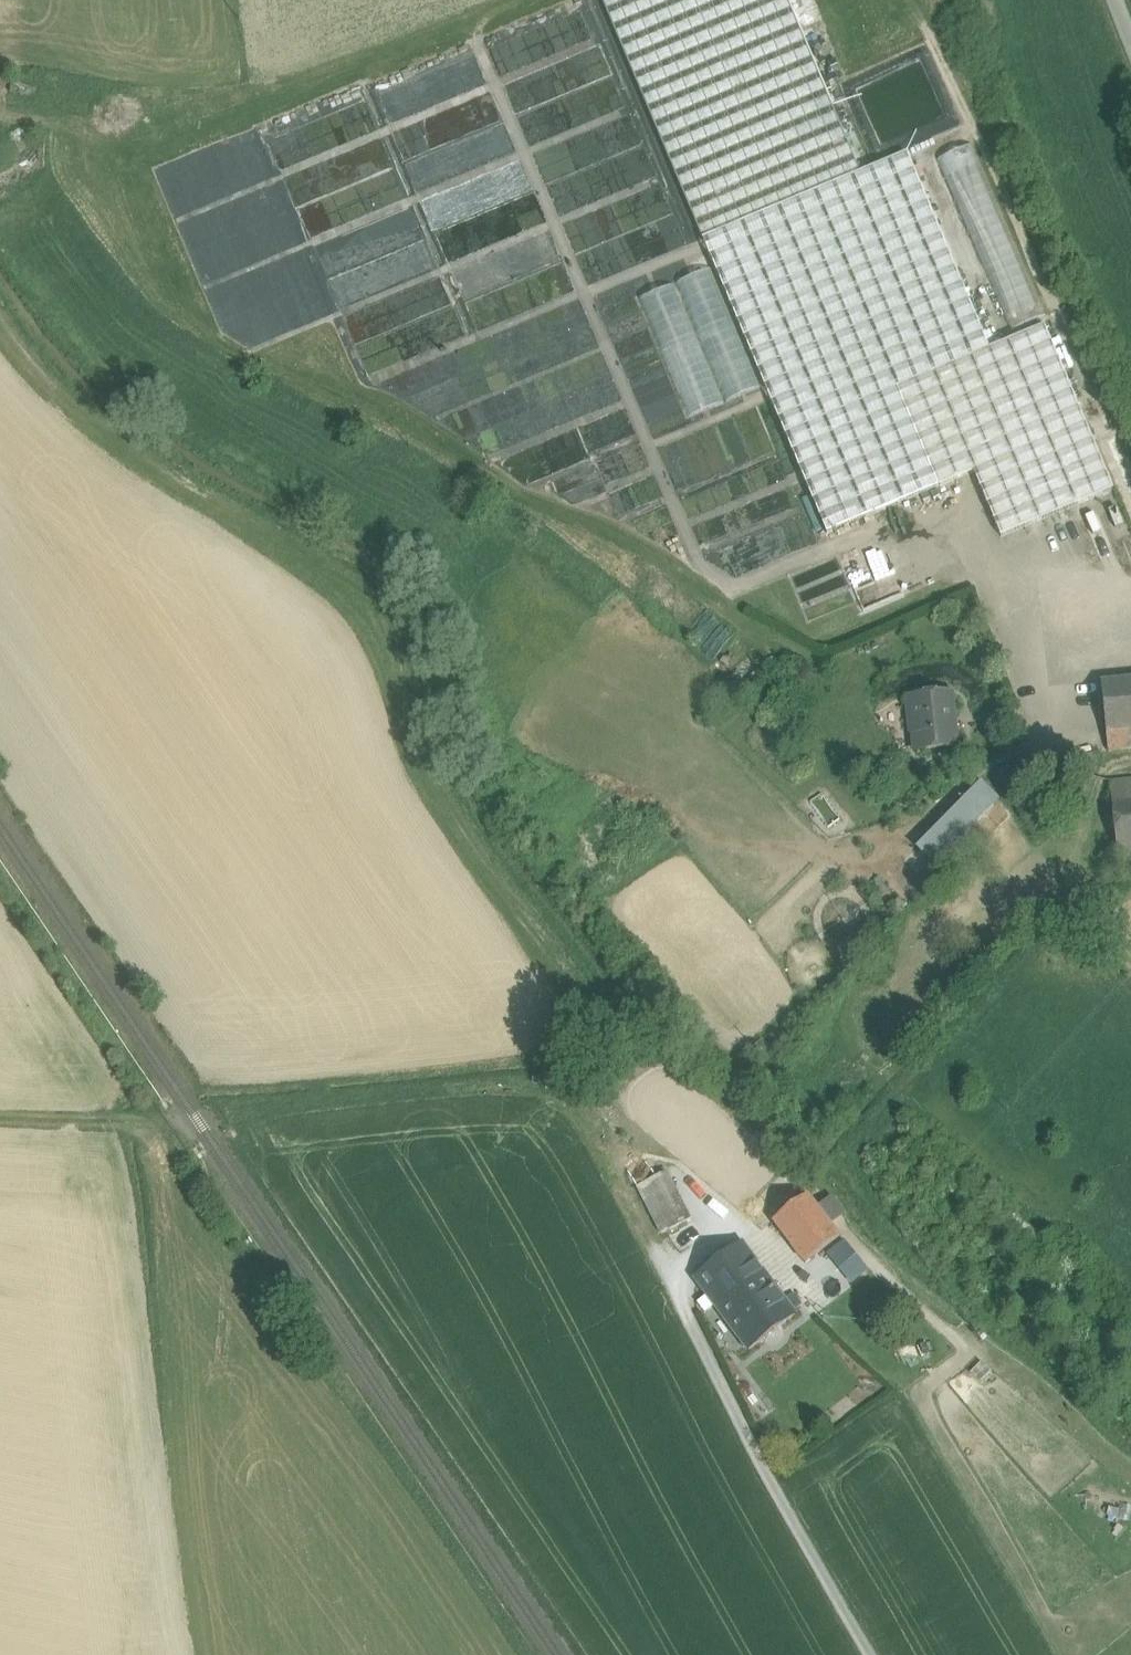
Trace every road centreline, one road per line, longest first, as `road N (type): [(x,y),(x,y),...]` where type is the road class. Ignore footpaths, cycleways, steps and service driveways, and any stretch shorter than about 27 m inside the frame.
road 1 (track): [(0,1121),(153,1127),(199,1112),(548,1085),(582,1102),(683,1281)]

